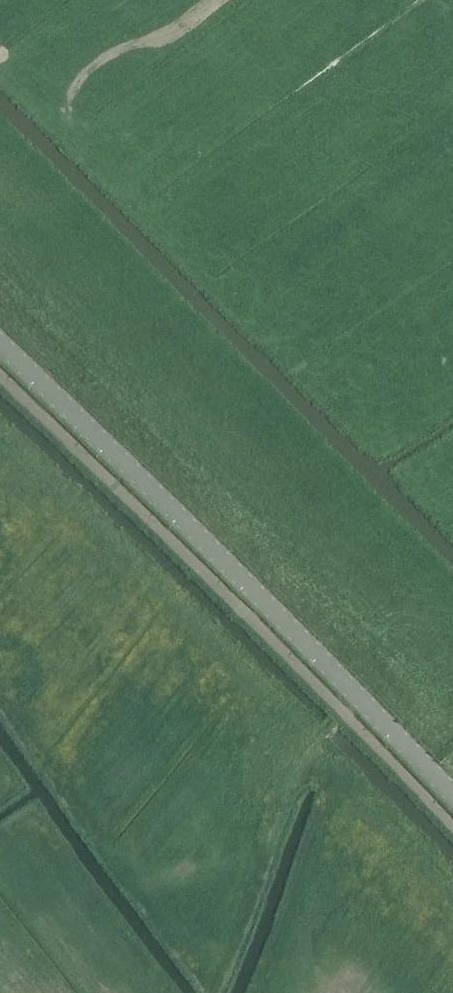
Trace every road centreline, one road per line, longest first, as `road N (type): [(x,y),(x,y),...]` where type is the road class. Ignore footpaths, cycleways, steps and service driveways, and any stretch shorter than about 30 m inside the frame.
road 1 (tertiary): [(452,791),(0,343)]

